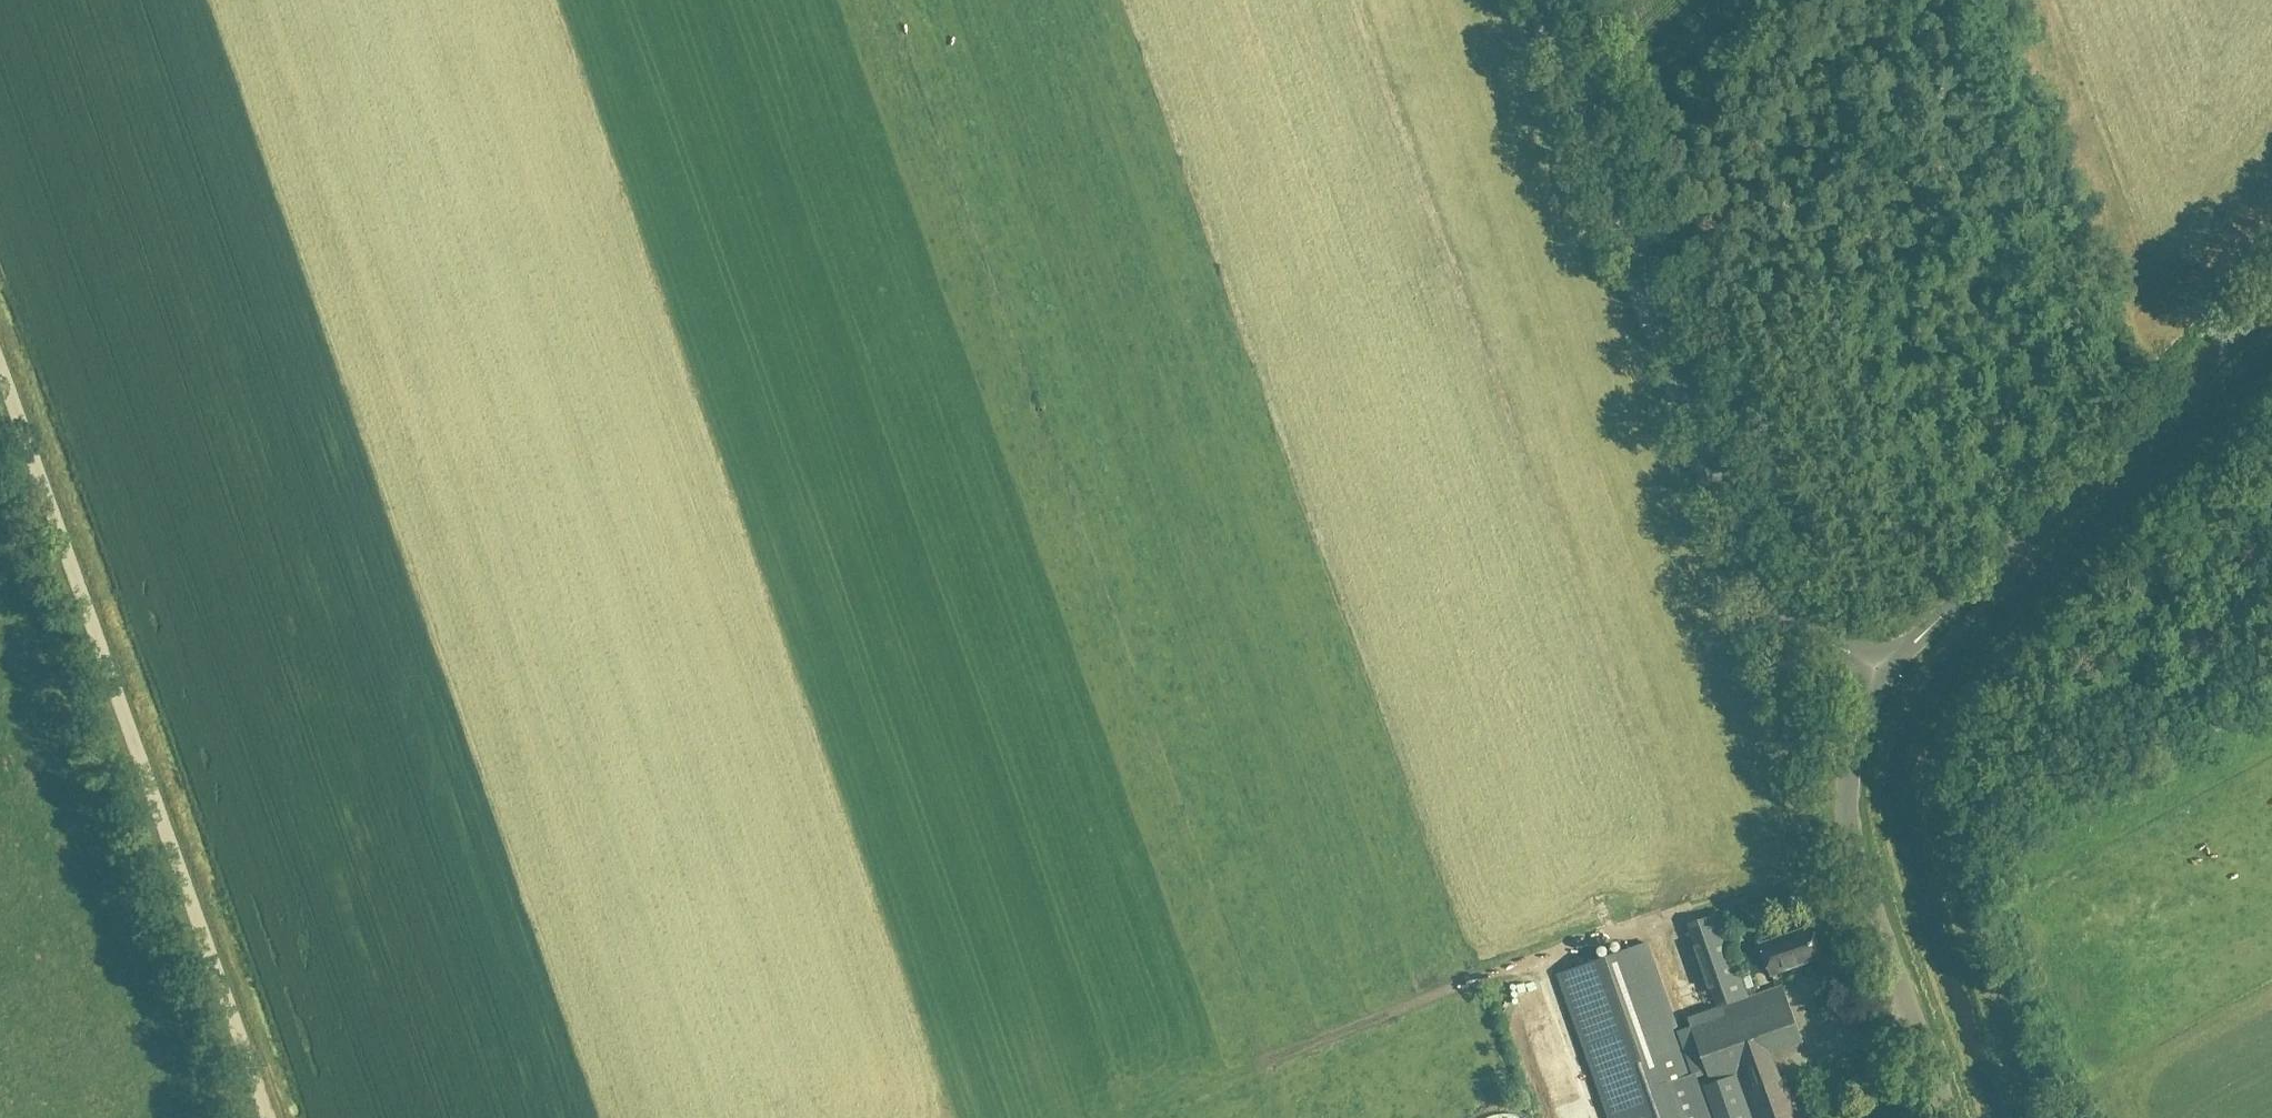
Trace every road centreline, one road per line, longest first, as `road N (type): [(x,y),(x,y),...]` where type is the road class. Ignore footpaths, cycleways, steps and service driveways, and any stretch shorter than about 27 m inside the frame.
road 1 (track): [(2271,401),(1972,696),(1936,761),(1938,839),(2043,1117)]
road 2 (unclassified): [(274,1117),(0,345)]
road 3 (unclassified): [(1882,670),(1797,632),(1765,607),(1546,0)]
road 4 (unclassified): [(1882,670),(2271,296)]
road 5 (unclassified): [(1952,1117),(1861,847),(1852,783),(1882,670)]

